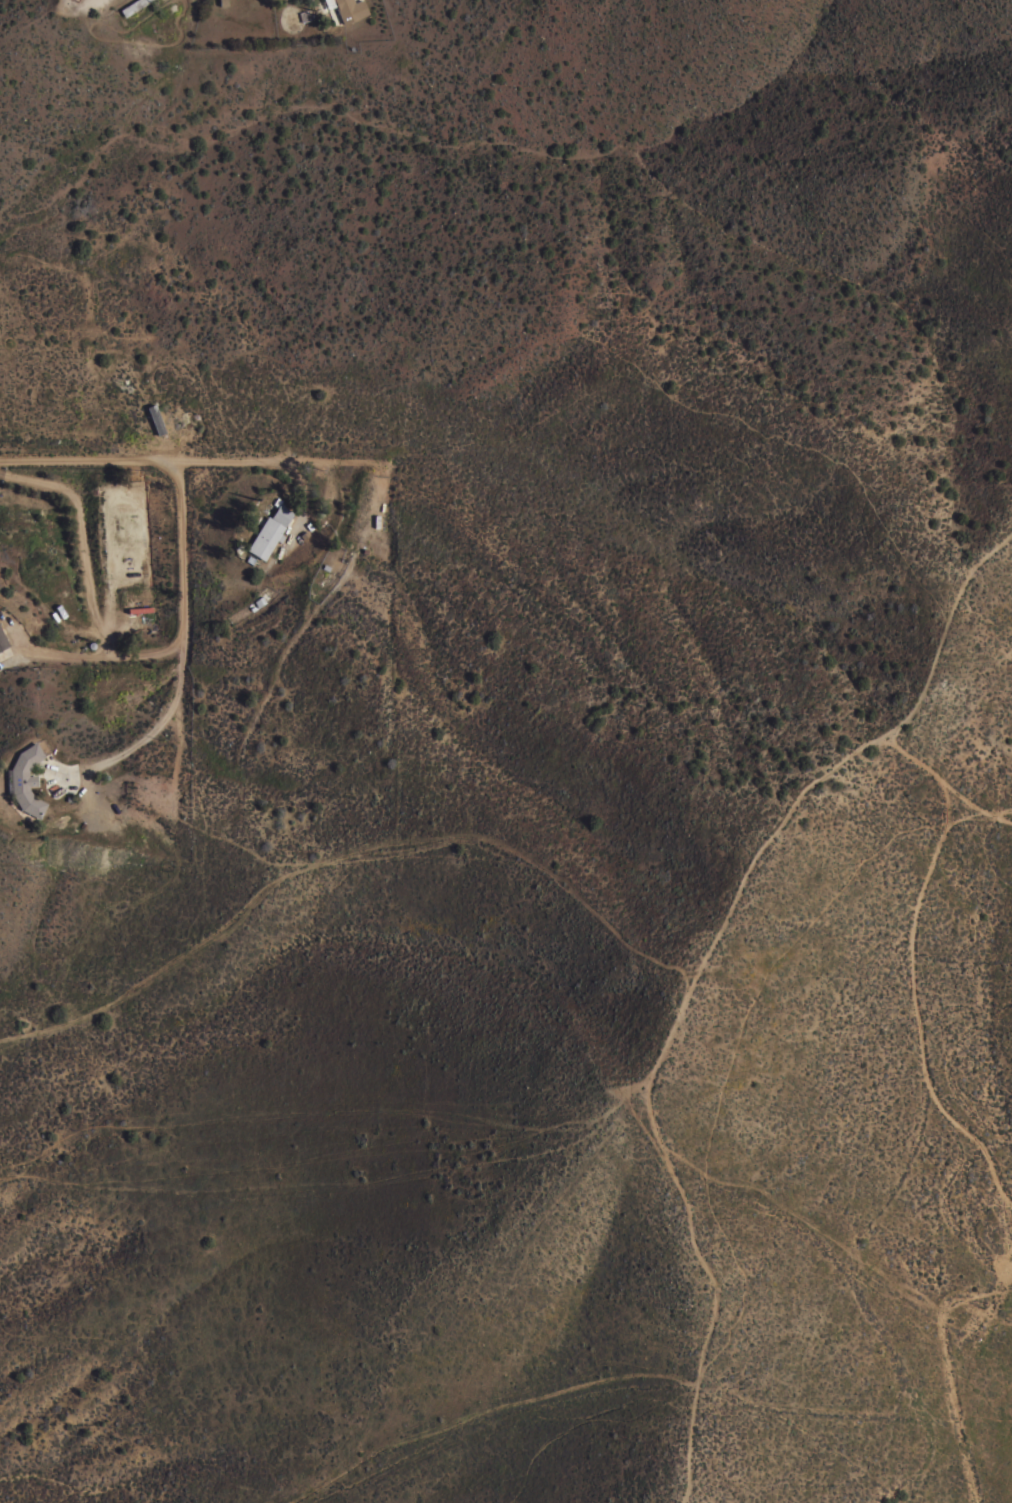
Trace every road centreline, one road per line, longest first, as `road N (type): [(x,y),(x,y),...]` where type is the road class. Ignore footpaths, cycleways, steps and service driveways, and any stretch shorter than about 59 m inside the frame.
road 1 (residential): [(178,462),(184,702)]
road 2 (residential): [(0,462),(178,462)]

